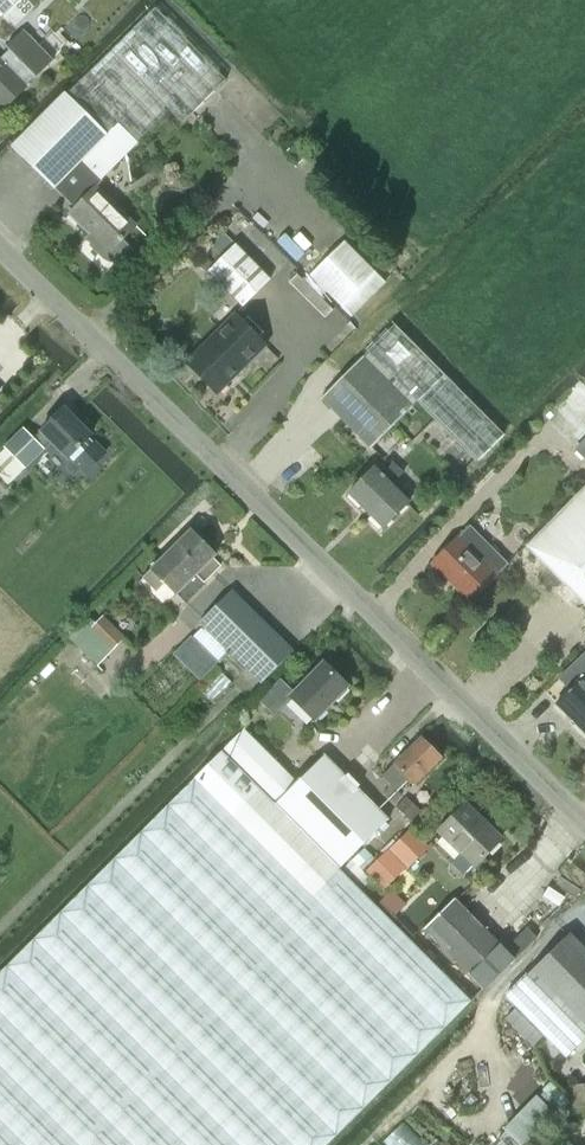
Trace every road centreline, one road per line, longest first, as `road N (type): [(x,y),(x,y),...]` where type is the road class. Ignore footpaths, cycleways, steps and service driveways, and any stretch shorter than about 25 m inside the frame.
road 1 (unclassified): [(584,819),(0,250)]

